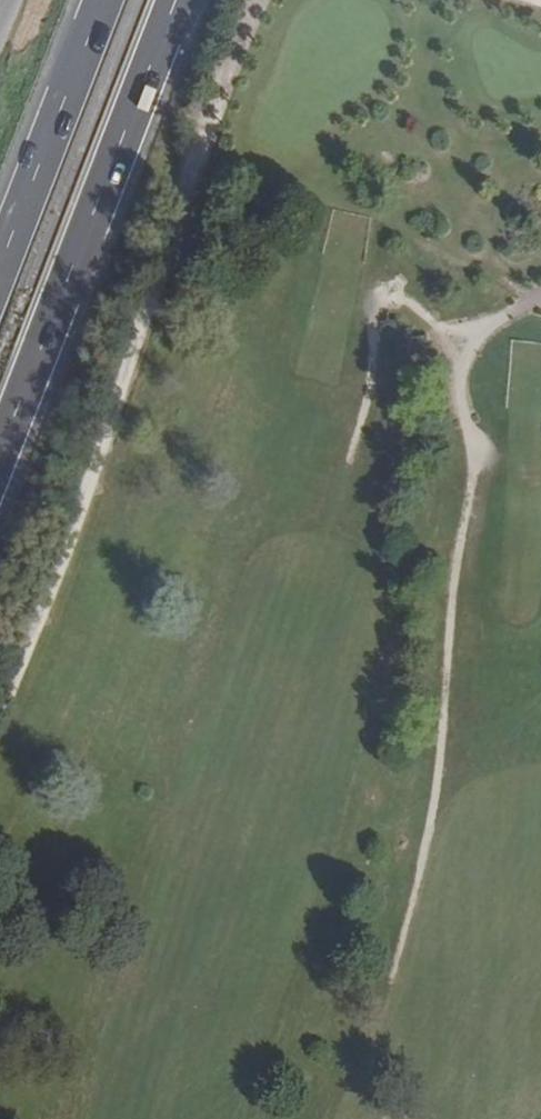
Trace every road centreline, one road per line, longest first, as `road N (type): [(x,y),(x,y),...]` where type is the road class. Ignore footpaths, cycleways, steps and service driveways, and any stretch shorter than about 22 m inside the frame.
road 1 (track): [(0,708),(120,410),(260,0)]
road 2 (trunk): [(0,448),(175,0)]
road 3 (trunk): [(103,0),(0,265)]

